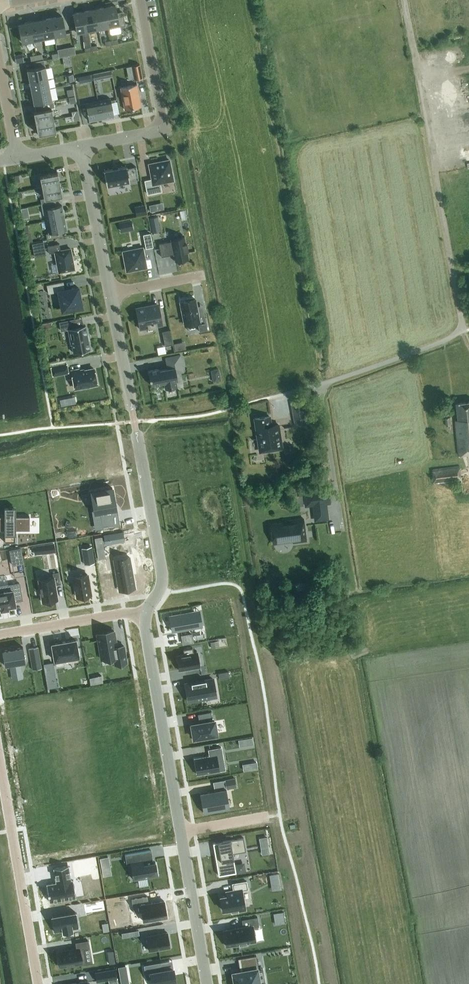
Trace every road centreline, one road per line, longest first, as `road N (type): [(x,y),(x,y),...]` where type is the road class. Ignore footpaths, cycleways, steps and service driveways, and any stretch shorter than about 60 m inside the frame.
road 1 (residential): [(144,611),(209,983)]
road 2 (residential): [(110,297),(161,573),(156,598),(144,611)]
road 3 (residential): [(40,983),(0,755)]
road 4 (track): [(270,397),(463,332)]
road 5 (residential): [(81,148),(110,297)]
road 6 (residential): [(0,636),(144,611)]
road 7 (track): [(325,383),(321,396),(341,519)]
road 8 (residential): [(138,0),(164,130)]

